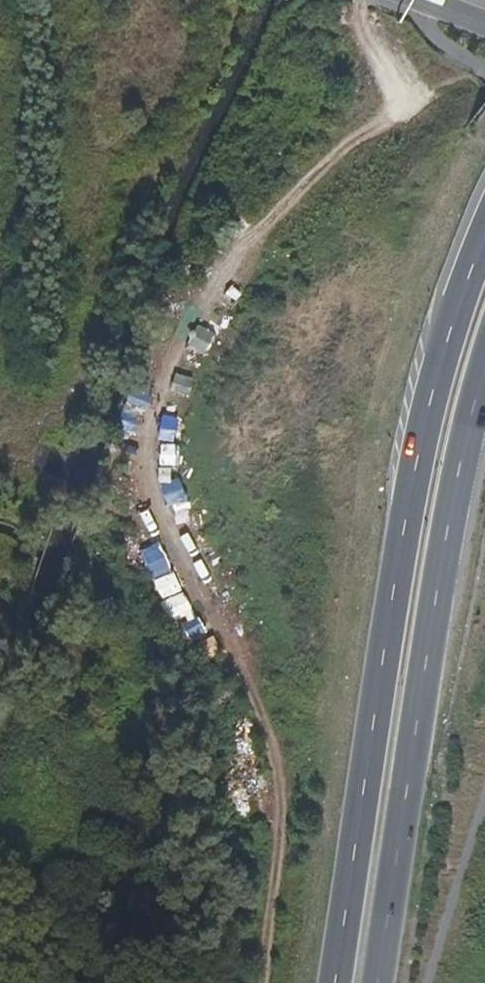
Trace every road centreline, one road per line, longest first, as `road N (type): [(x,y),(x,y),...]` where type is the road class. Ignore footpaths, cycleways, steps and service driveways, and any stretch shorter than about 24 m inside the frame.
road 1 (trunk): [(484,241),(440,372),(410,502),(336,982)]
road 2 (trunk): [(378,982),(439,586),(484,370)]

